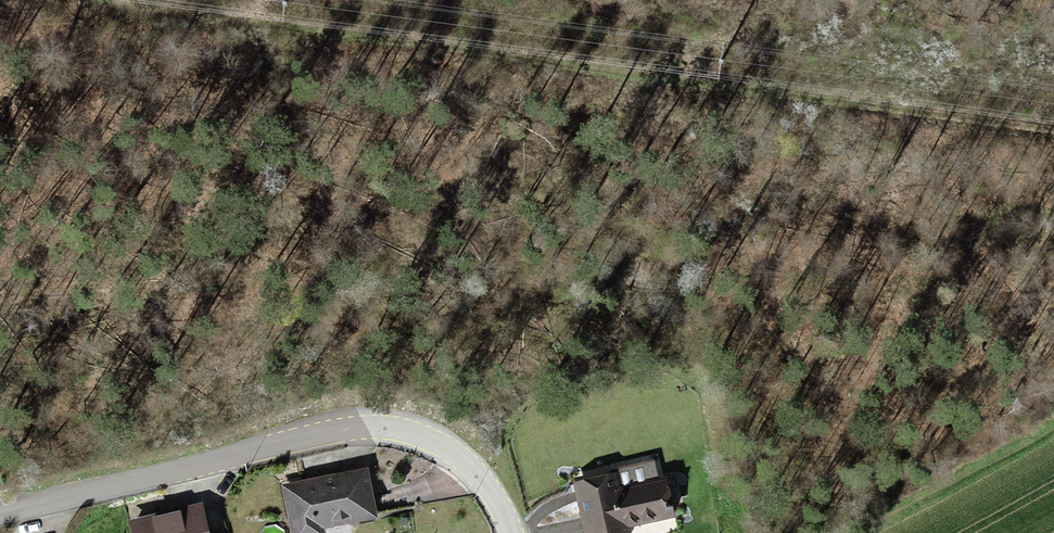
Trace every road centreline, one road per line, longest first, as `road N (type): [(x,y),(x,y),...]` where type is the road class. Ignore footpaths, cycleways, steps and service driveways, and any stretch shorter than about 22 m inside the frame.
road 1 (track): [(1053,126),(54,0)]
road 2 (residential): [(0,516),(378,428),(426,439),(470,464),(502,532)]
road 3 (track): [(654,76),(772,0)]

